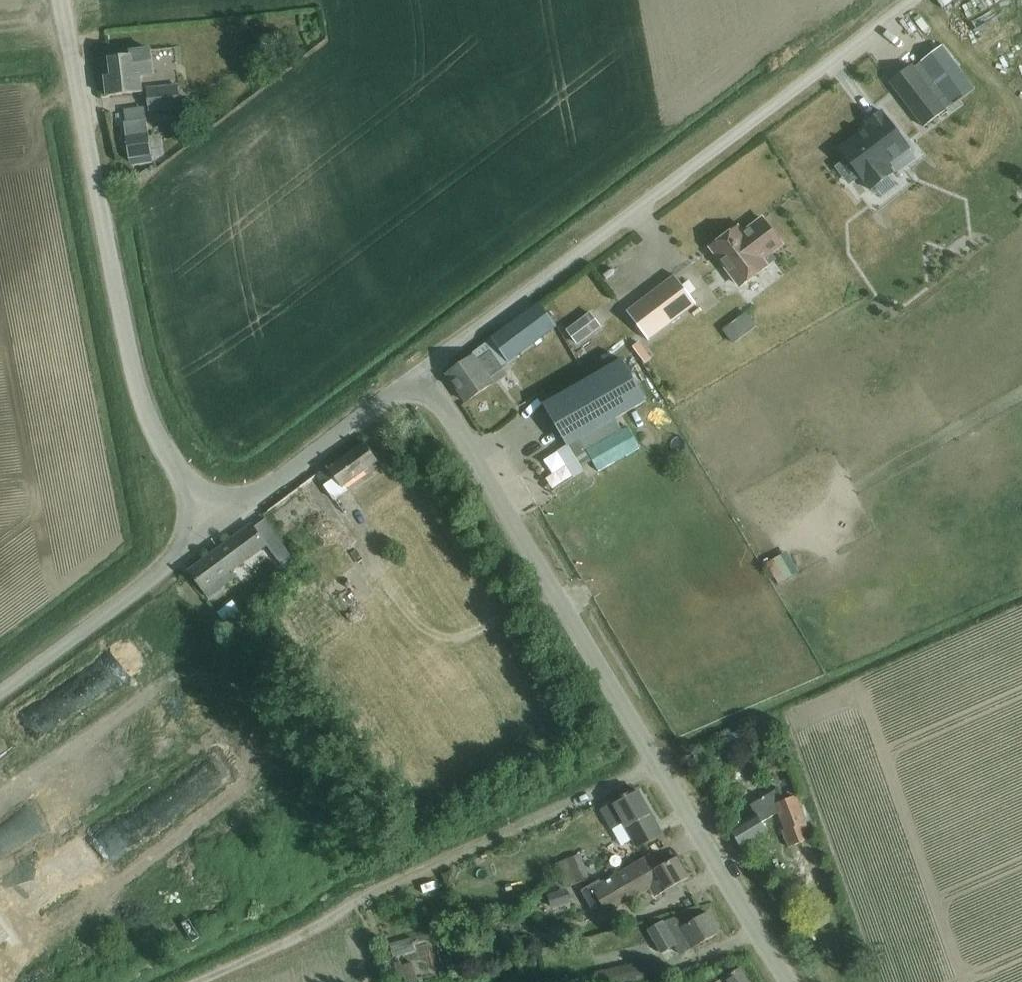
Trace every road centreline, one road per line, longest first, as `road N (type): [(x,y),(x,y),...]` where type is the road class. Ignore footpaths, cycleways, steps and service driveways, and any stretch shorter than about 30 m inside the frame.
road 1 (unclassified): [(421,371),(910,0)]
road 2 (unclassified): [(215,522),(172,463),(140,394),(56,0)]
road 3 (unclassified): [(199,981),(656,762)]
road 4 (unclassified): [(656,762),(421,371)]
road 5 (unclassified): [(0,690),(215,522)]
road 6 (unclassified): [(788,981),(656,762)]
road 7 (unclassified): [(215,522),(421,371)]

